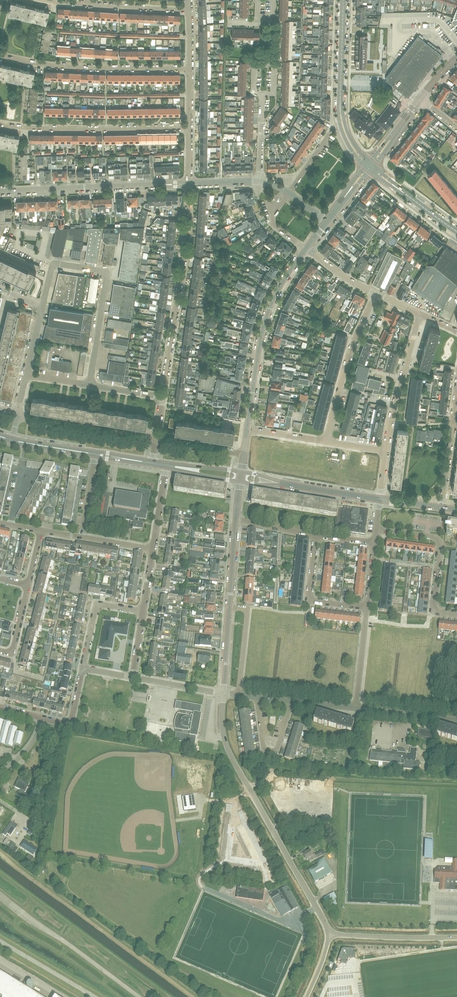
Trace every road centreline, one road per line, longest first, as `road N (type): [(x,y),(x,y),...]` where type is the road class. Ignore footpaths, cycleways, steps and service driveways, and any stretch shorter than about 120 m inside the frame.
road 1 (unclassified): [(313,901),(231,756),(223,694)]
road 2 (residential): [(161,397),(189,184)]
road 3 (residential): [(43,306),(55,263),(106,272),(89,385)]
road 4 (unclassified): [(247,430),(269,308),(306,247)]
road 5 (residential): [(190,70),(0,57)]
road 6 (residential): [(0,190),(189,184)]
road 7 (residential): [(189,128),(0,124)]
road 8 (tertiary): [(368,166),(341,119),(343,0)]
road 9 (residential): [(326,442),(375,293)]
road 10 (residential): [(456,614),(433,605),(438,542),(374,532)]
road 11 (residential): [(189,10),(43,0)]
road 12 (residential): [(386,452),(420,314)]
road 13 (residential): [(155,440),(18,417)]
road 14 (tertiary): [(378,498),(241,476)]
road 15 (residential): [(0,706),(68,723),(83,668)]
road 16 (track): [(0,937),(105,996)]
road 17 (residential): [(367,606),(311,598),(316,535)]

